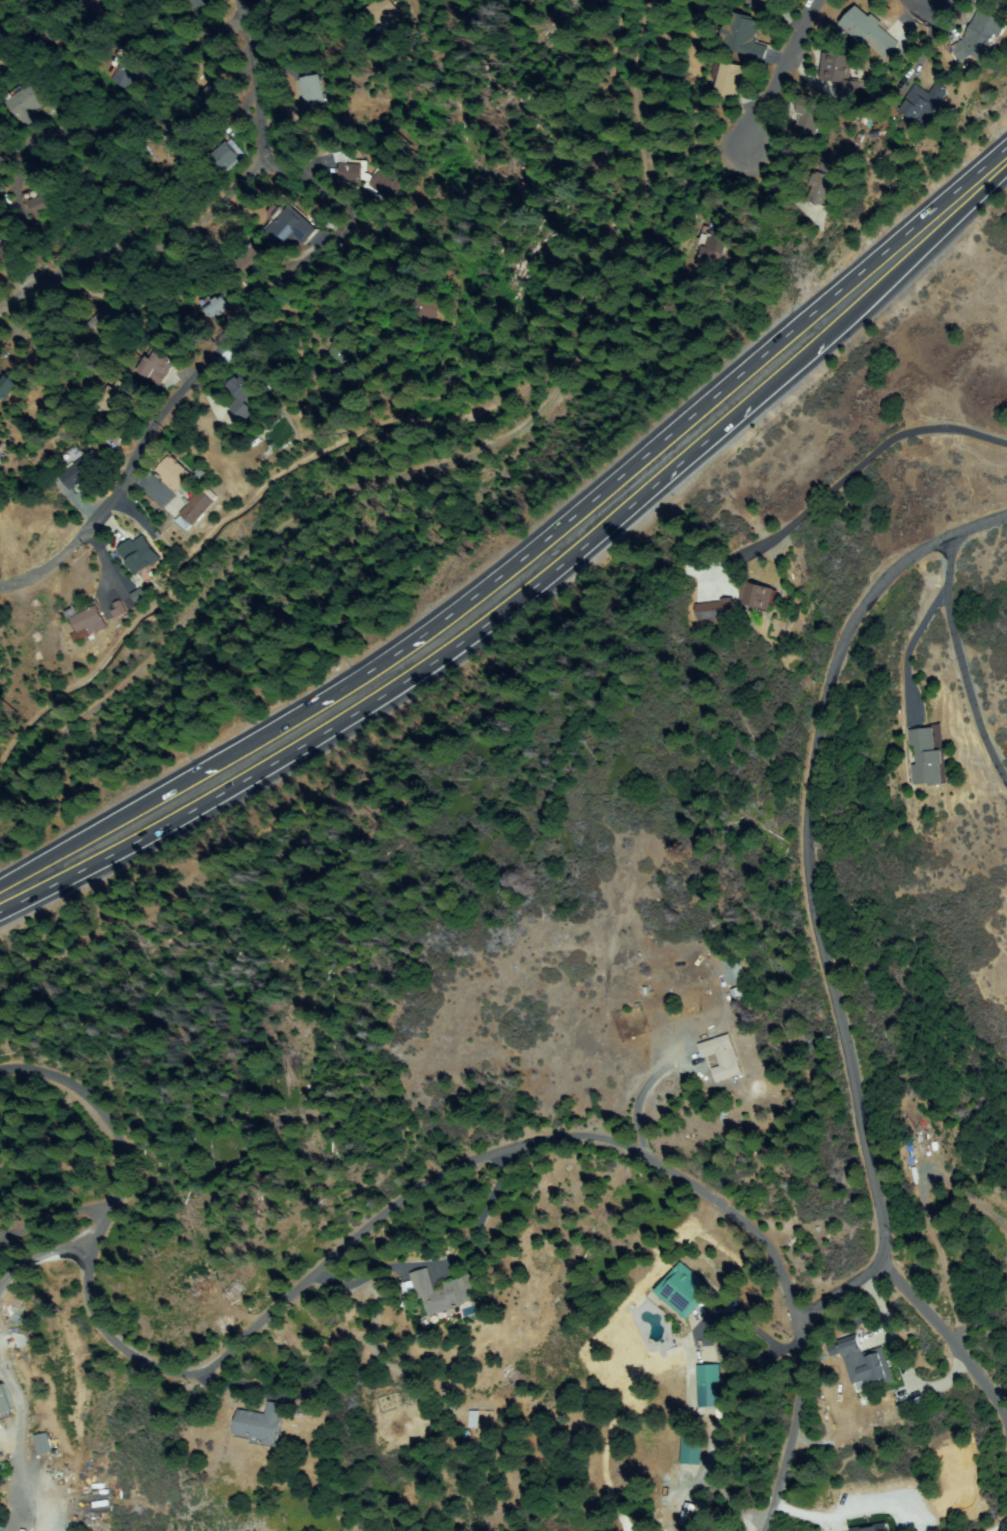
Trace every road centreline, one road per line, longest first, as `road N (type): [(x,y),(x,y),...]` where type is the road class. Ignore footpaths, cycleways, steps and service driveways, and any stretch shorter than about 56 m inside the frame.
road 1 (residential): [(789,1275),(762,1238),(656,1169),(596,1142),(530,1143),(424,1187),(327,1257),(210,1369),(187,1378),(127,1354),(91,1311),(86,1252),(109,1197),(112,1149),(92,1111),(47,1080),(0,1075)]
road 2 (primary): [(1006,155),(444,619),(175,786)]
road 3 (primary): [(0,915),(190,817),(427,671),(538,589),(831,341)]
road 4 (residential): [(789,1275),(812,1292),(841,1295),(879,1264),(883,1245),(839,1004),(813,912),(810,866),(835,672),(866,606),(891,576),(957,535),(1006,517)]
road 5 (residential): [(0,583),(44,567),(103,509),(130,459),(142,410),(208,358),(265,287),(330,234),(337,207),(329,193),(260,159)]
road 6 (residential): [(0,154),(136,134),(201,32),(252,28)]
road 7 (residential): [(0,298),(94,249),(170,246),(260,159)]
road 8 (residential): [(768,1530),(799,1407),(803,1333),(789,1275)]
road 9 (residential): [(957,535),(952,620),(1006,778)]
road 10 (primary): [(831,341),(1006,164)]
road 11 (primary): [(175,786),(0,886)]
road 12 (residential): [(1006,1420),(879,1264)]
road 13 (residential): [(742,149),(821,0)]
road 14 (residential): [(260,159),(243,0)]

